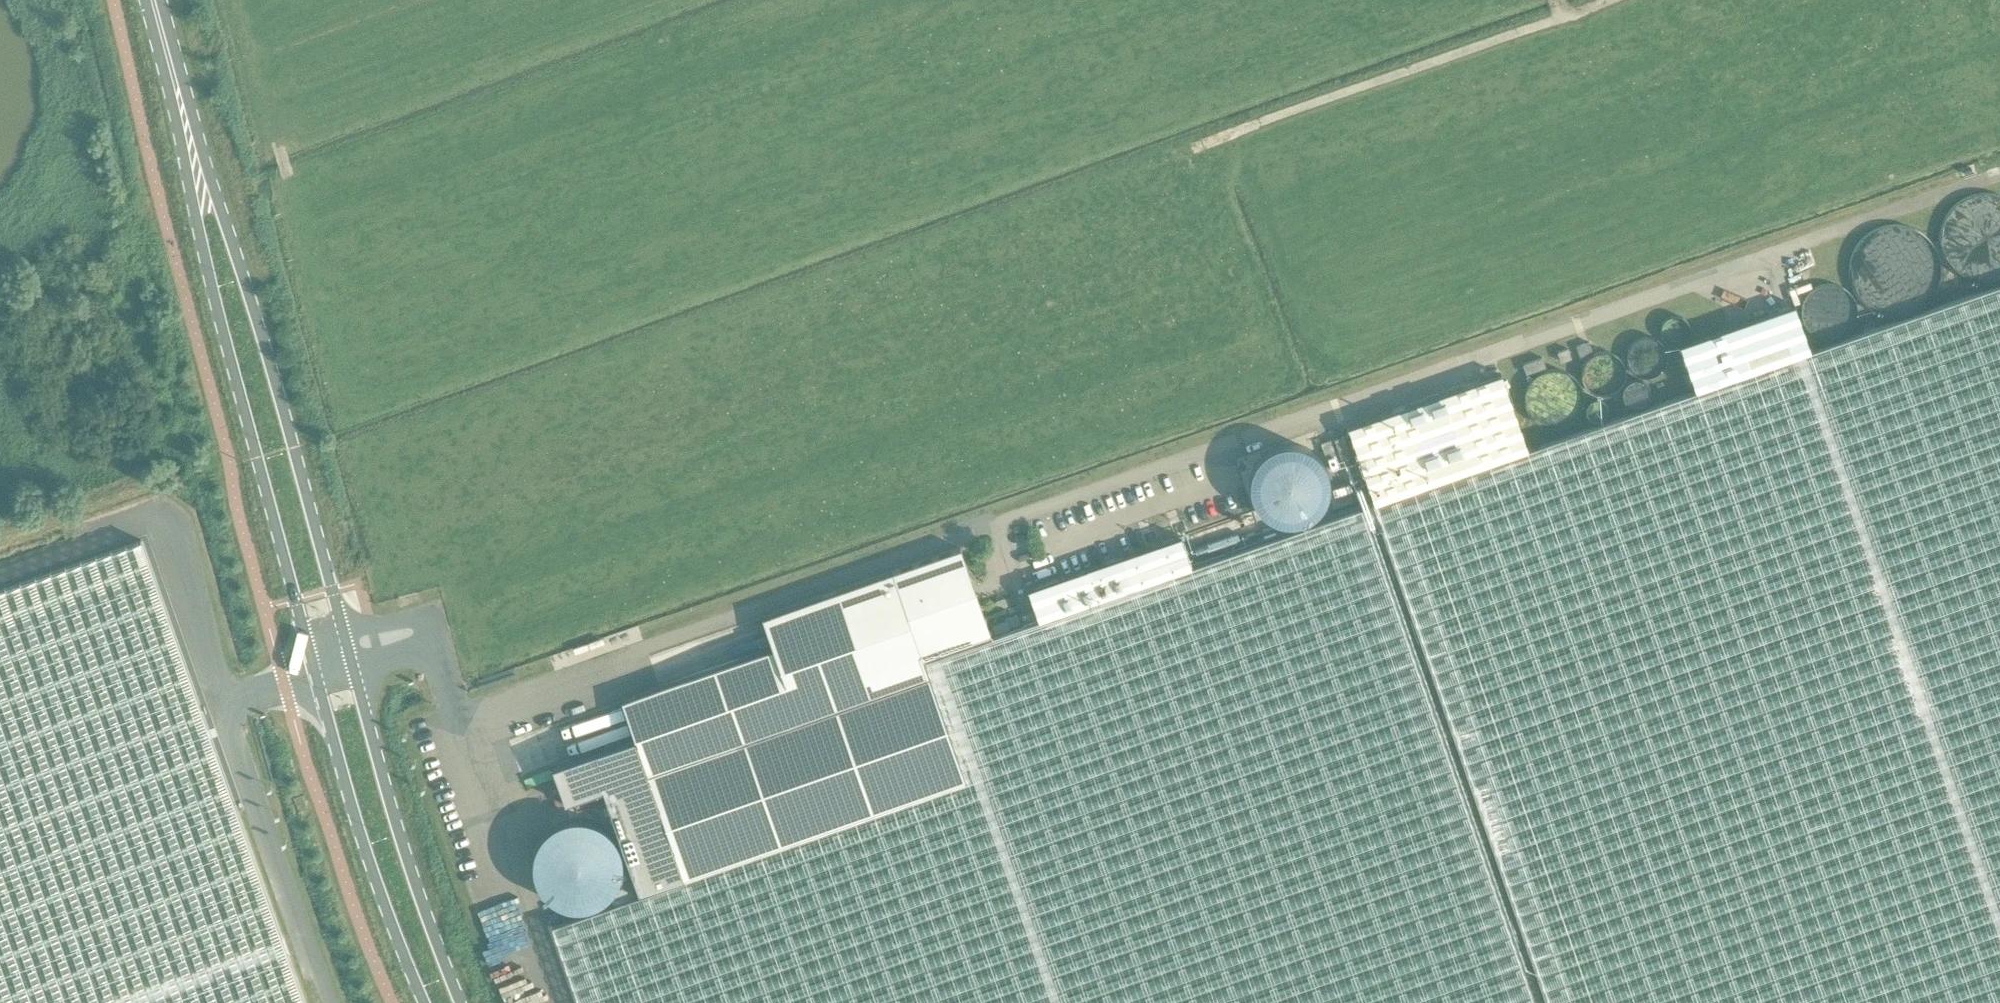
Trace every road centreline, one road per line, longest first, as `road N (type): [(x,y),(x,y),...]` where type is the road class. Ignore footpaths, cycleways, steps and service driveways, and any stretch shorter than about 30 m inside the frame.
road 1 (secondary): [(464,1002),(403,846),(244,272),(189,147)]
road 2 (secondary): [(189,147),(209,273),(312,675),(368,853),(427,1002)]
road 3 (secondary): [(151,0),(189,147)]

